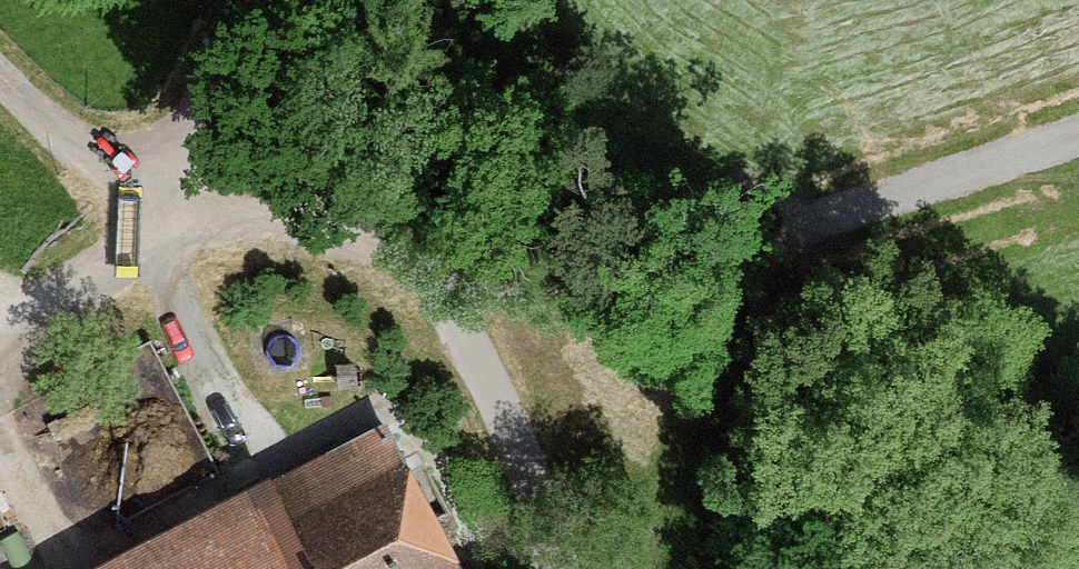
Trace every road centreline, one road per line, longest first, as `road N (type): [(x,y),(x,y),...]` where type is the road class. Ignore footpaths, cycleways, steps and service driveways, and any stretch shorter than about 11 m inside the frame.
road 1 (residential): [(1078,131),(942,176),(804,236),(720,336),(625,568)]
road 2 (tertiary): [(311,0),(356,135),(521,448),(560,568)]
road 3 (track): [(0,76),(129,187),(270,238),(421,251)]

